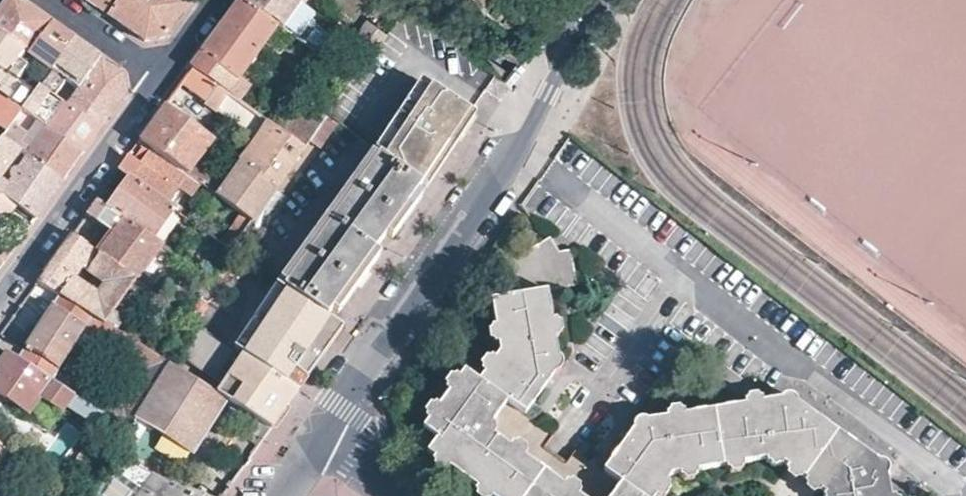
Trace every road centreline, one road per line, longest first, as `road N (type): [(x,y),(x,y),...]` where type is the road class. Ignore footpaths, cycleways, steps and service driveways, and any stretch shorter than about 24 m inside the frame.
road 1 (residential): [(318,441),(519,151),(599,0)]
road 2 (residential): [(0,292),(156,74)]
road 3 (residential): [(156,74),(48,0)]

